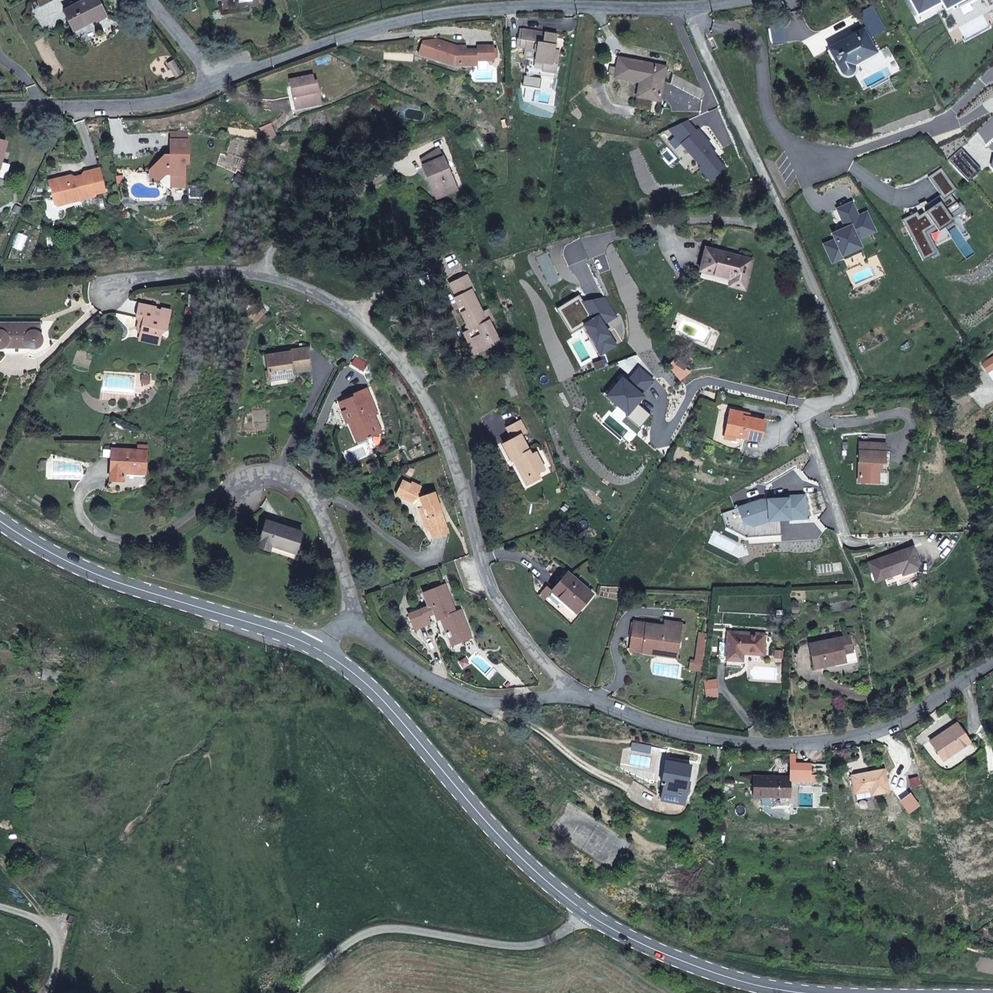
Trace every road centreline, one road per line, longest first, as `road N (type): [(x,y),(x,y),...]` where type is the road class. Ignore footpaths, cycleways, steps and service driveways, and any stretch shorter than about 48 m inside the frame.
road 1 (unclassified): [(917,542),(847,546),(798,413),(844,398),(853,385),(685,8)]
road 2 (unclassified): [(113,285),(171,274),(265,277),(344,314),(398,363),(439,421),(485,580),(518,630),(567,681)]
road 3 (unclassified): [(685,8),(547,5),(406,20),(216,86)]
road 4 (unclassified): [(567,681),(613,712),(687,735),(791,746),(862,742),(924,711),(992,661)]
road 5 (secondary): [(316,648),(396,711),(527,866),(584,912)]
road 6 (secondary): [(0,521),(113,580),(316,648)]
road 7 (unclassified): [(296,992),(377,928),(518,948),(563,936),(584,912)]
road 8 (unclassified): [(567,681),(499,701),(469,693),(346,621)]
road 9 (residential): [(346,621),(349,586),(312,491),(274,469),(246,479),(250,505)]
road 10 (secondary): [(584,912),(697,968),(800,992)]
road 11 (unclassified): [(216,86),(177,99),(0,108)]
road 12 (unclassified): [(0,909),(62,940),(54,992)]

